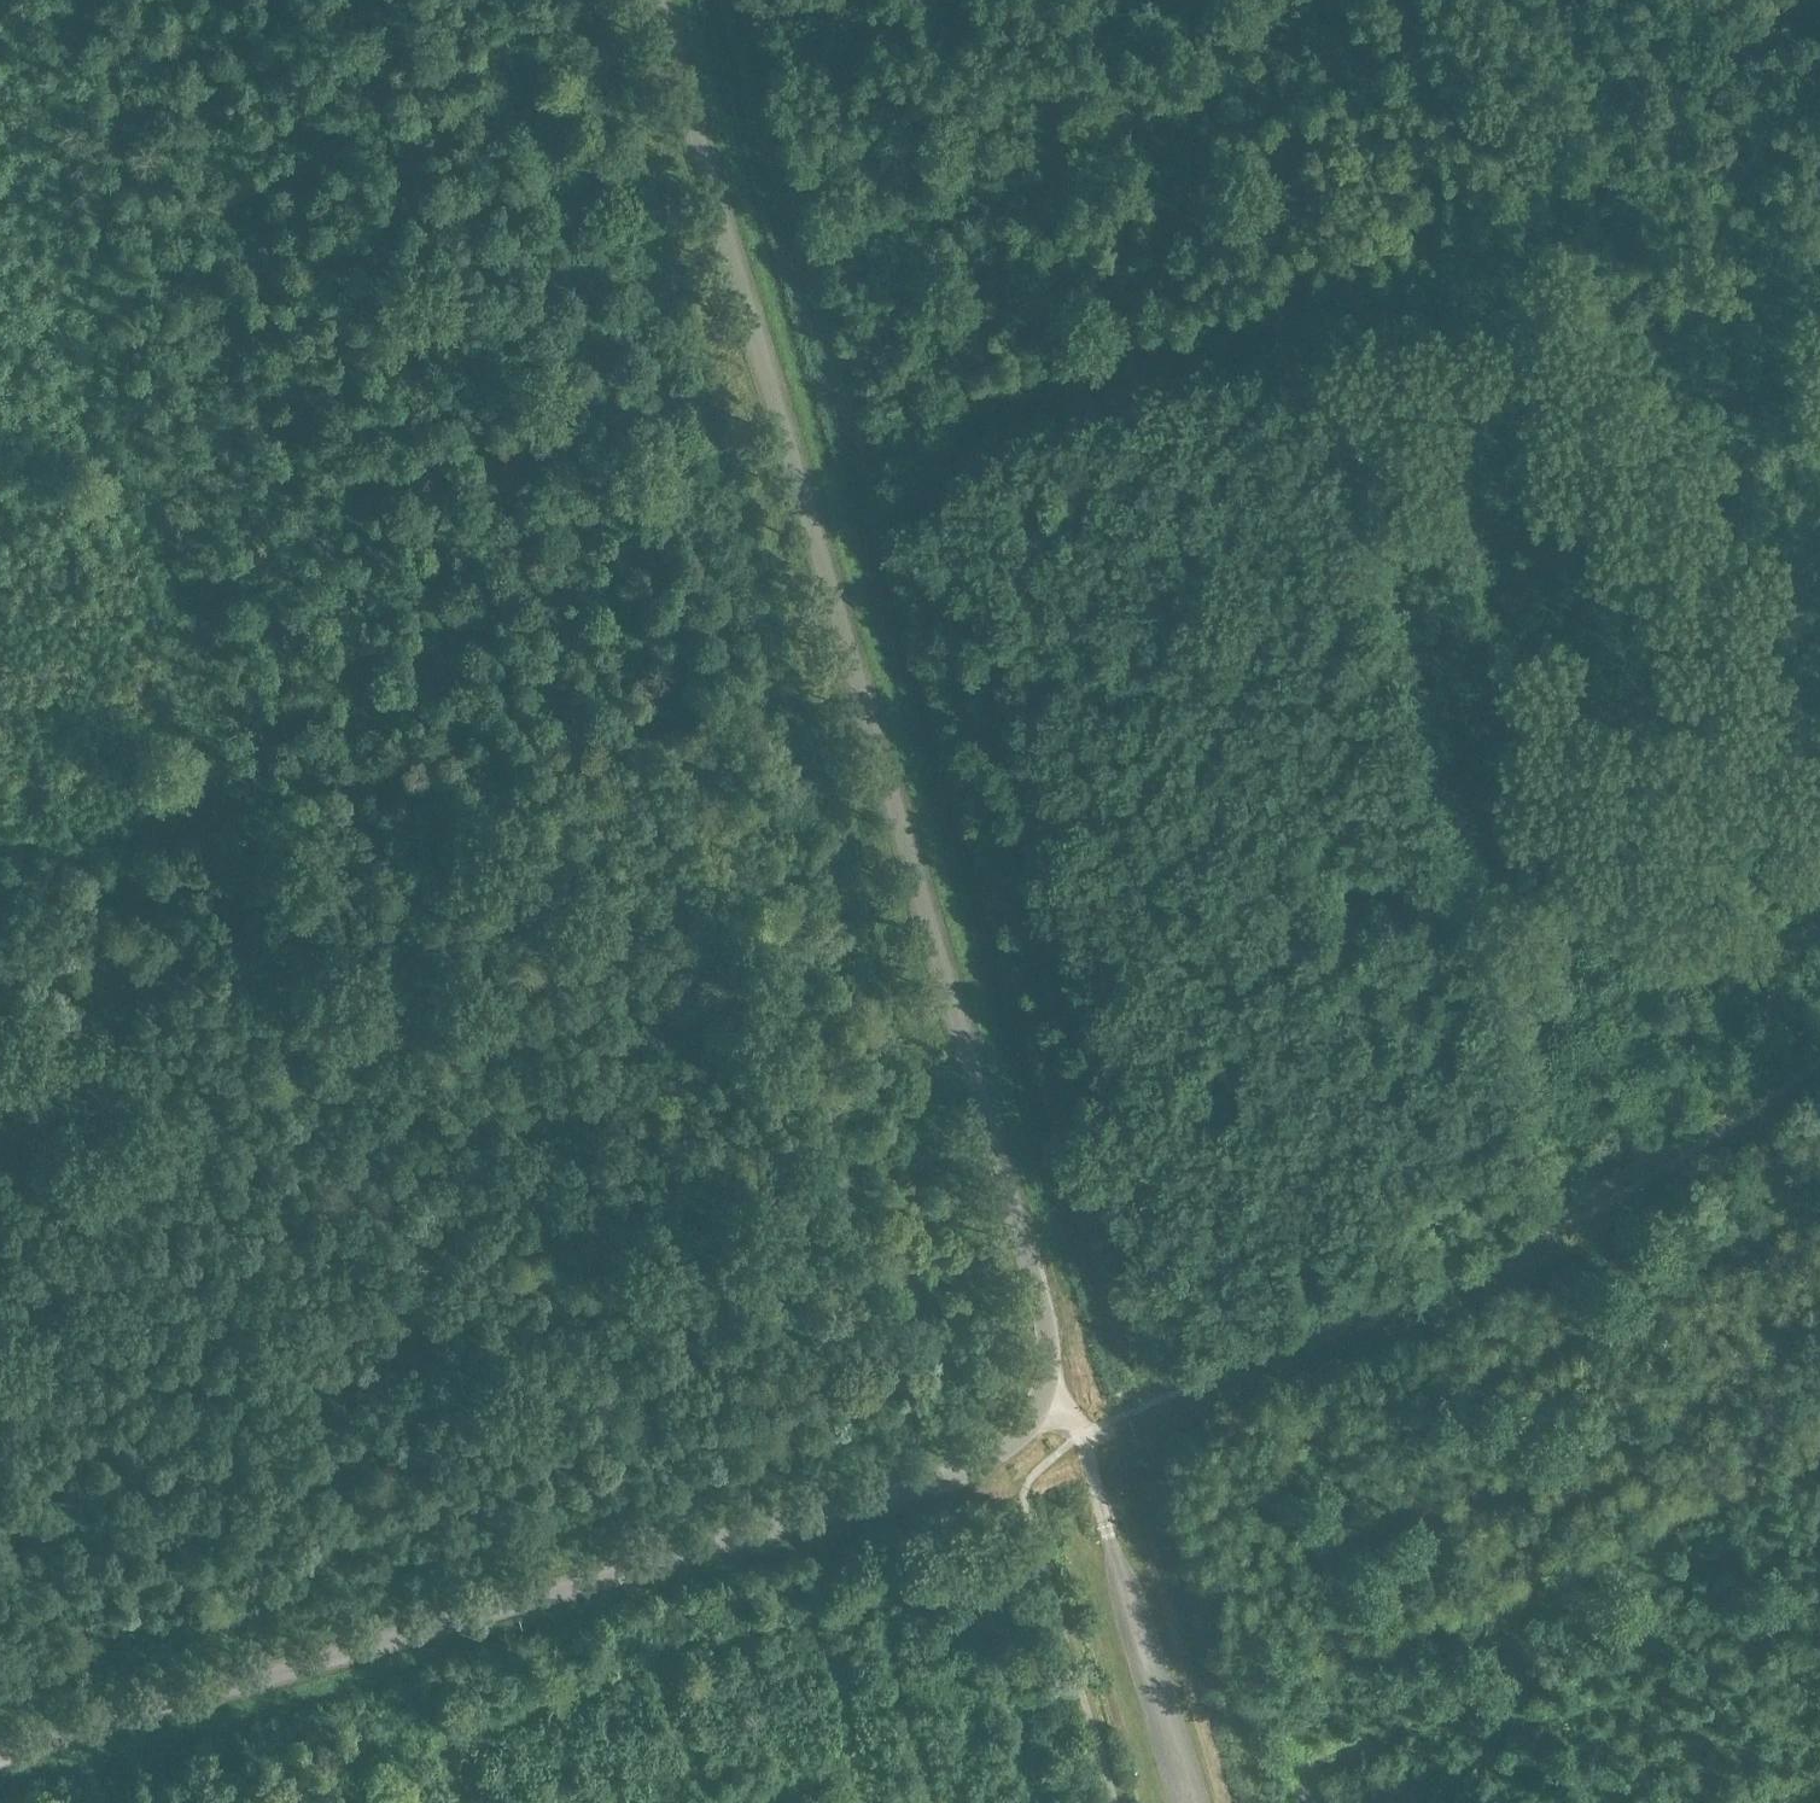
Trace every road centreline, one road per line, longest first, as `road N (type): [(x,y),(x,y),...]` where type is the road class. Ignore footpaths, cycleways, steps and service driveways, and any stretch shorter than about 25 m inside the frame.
road 1 (unclassified): [(0,1760),(905,1495),(1012,1451),(1049,1394),(1050,1352),(656,0)]

